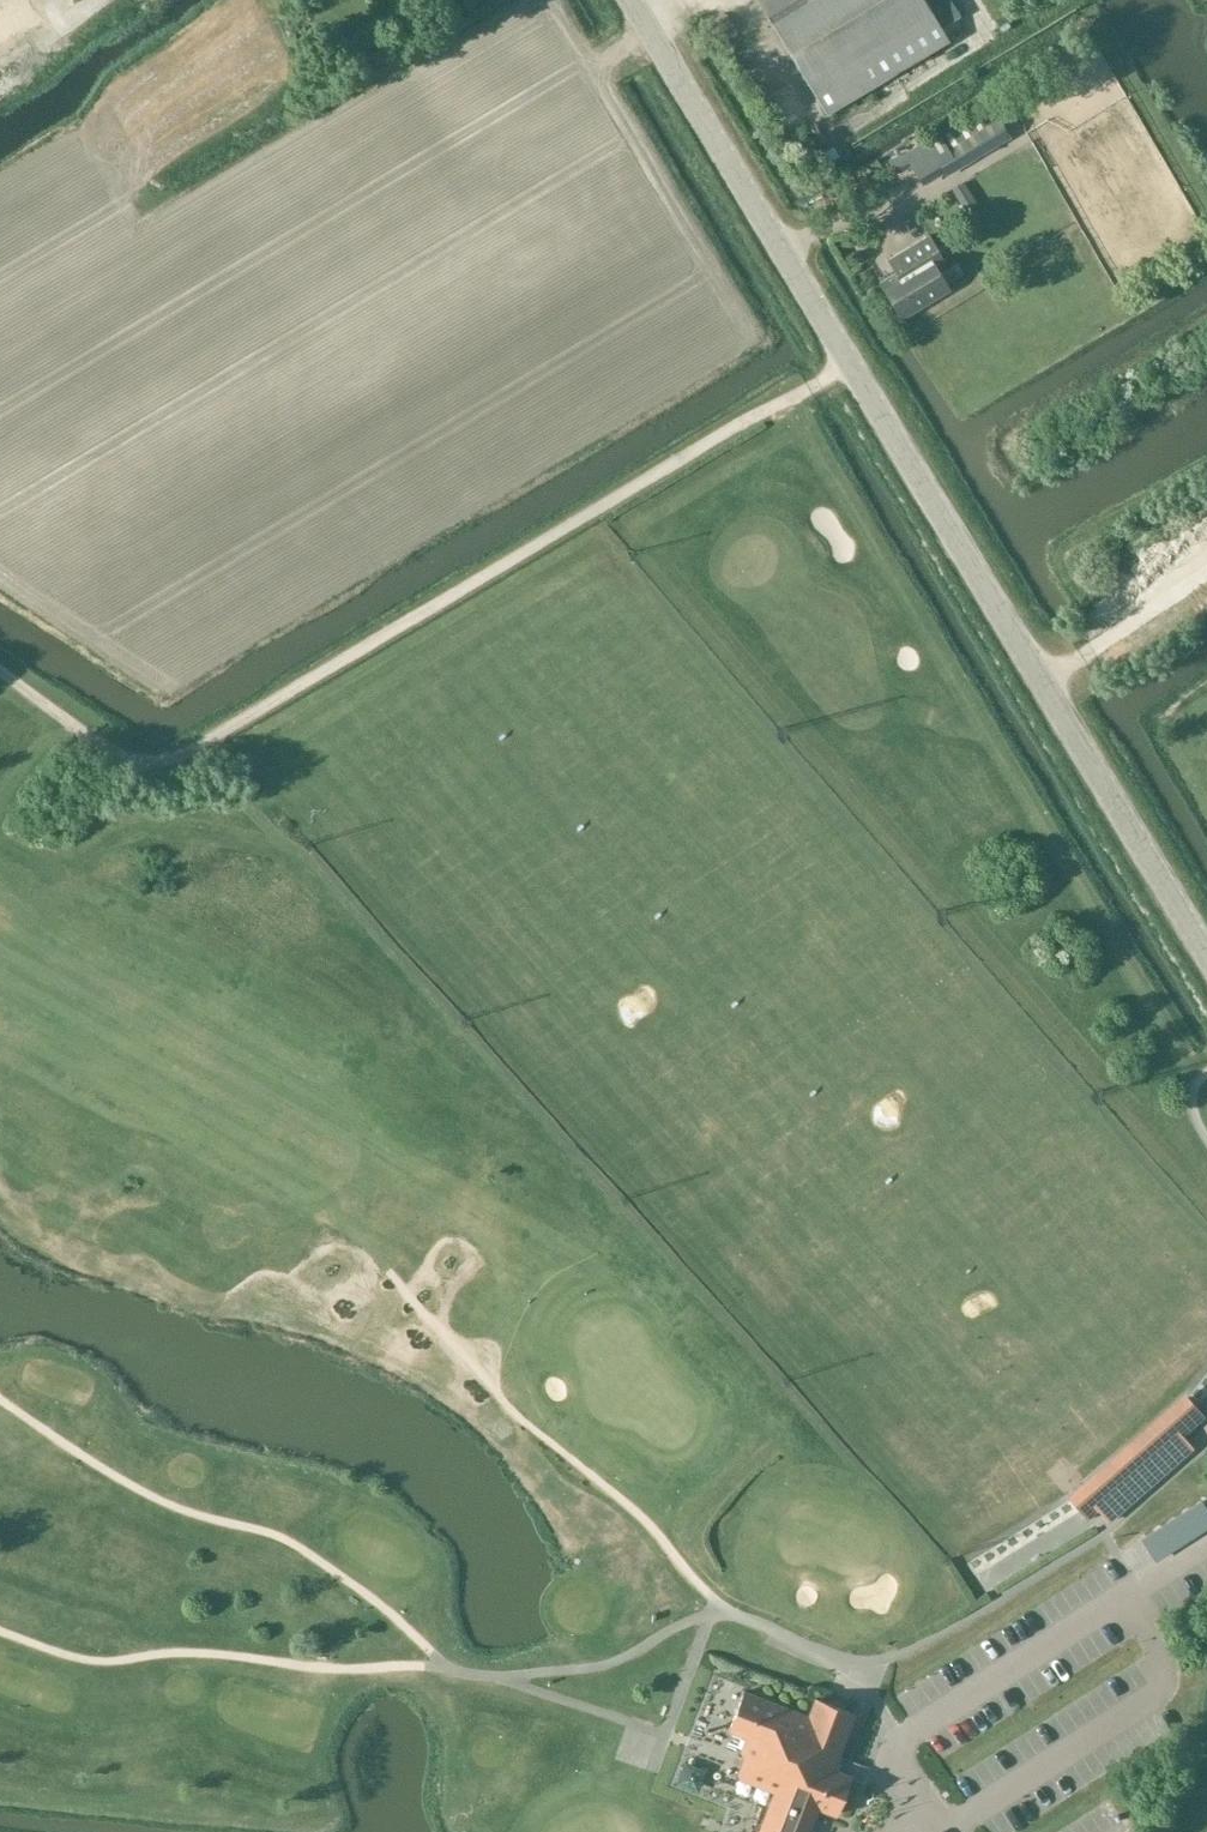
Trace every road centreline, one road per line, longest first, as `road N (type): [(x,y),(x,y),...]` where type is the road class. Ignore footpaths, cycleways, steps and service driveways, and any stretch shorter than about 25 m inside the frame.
road 1 (tertiary): [(1206,955),(635,0)]

